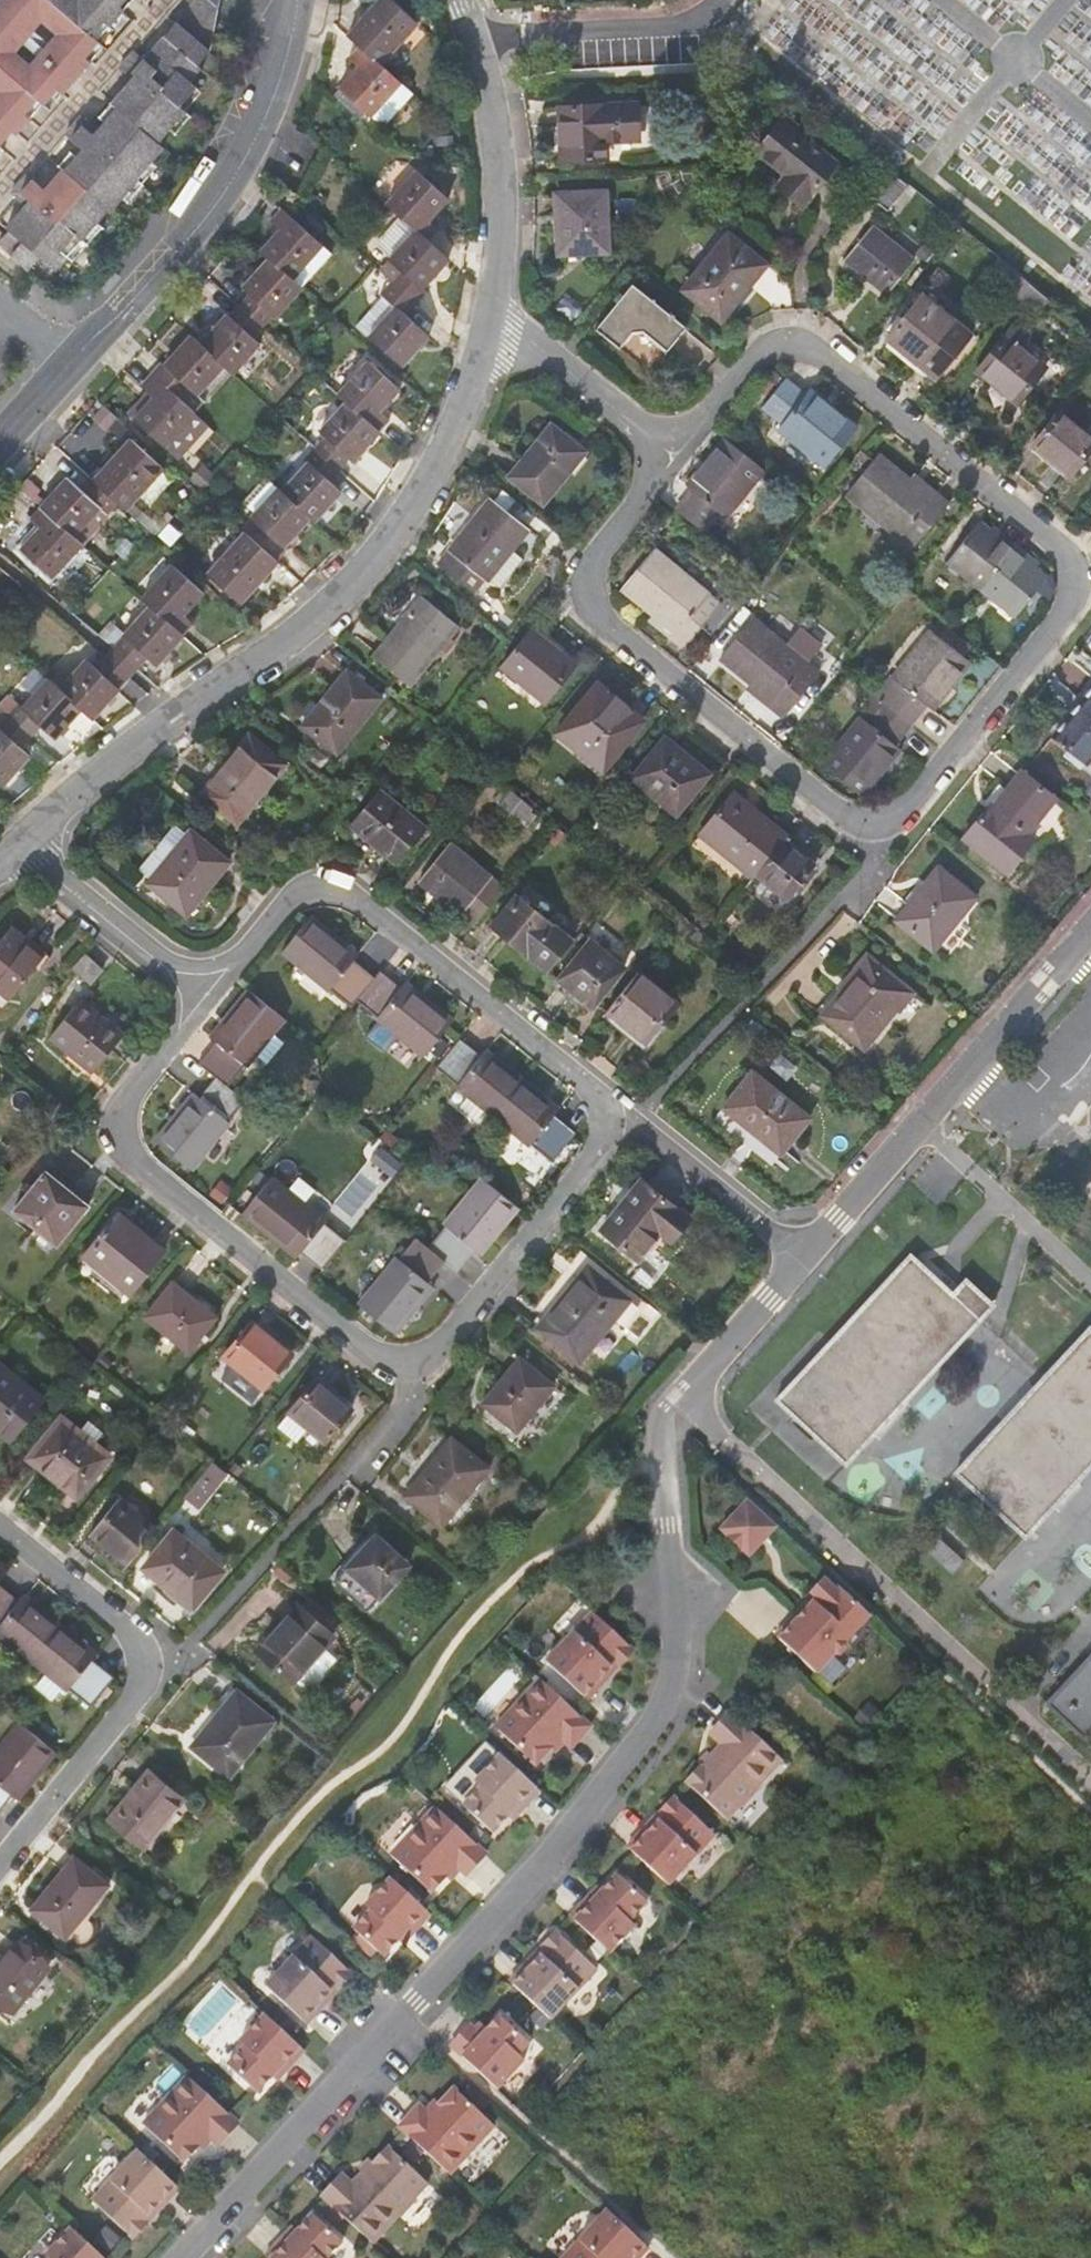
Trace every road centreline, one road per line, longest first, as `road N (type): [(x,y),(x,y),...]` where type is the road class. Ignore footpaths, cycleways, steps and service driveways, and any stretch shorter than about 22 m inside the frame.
road 1 (residential): [(675,460),(593,559),(587,577),(598,618),(848,823),(890,822),(911,808),(1073,609),(1072,562),(823,355),(799,345),(754,364)]
road 2 (residential): [(174,2257),(589,1809),(680,1672),(672,1423),(691,1381),(798,1258)]
road 3 (residential): [(199,1000),(118,1109),(118,1149),(373,1357),(396,1363),(422,1360),(595,1148),(604,1120),(595,1095)]
road 4 (residential): [(491,312),(471,390),(437,470),(393,540),(277,649),(82,786),(15,847)]
road 5 (residential): [(296,0),(279,76),(259,120),(192,230),(0,442)]
road 6 (residential): [(595,1095),(351,896),(288,894),(199,1000)]
road 7 (residential): [(1090,920),(798,1258)]
road 8 (residential): [(0,1857),(141,1685),(131,1641),(0,1535)]
road 9 (residential): [(457,0),(499,160),(491,312)]
road 10 (residential): [(798,1258),(595,1095)]
road 11 (residential): [(15,847),(199,1000)]
road 12 (residential): [(491,312),(675,460)]
road 13 (residential): [(754,364),(675,460)]

